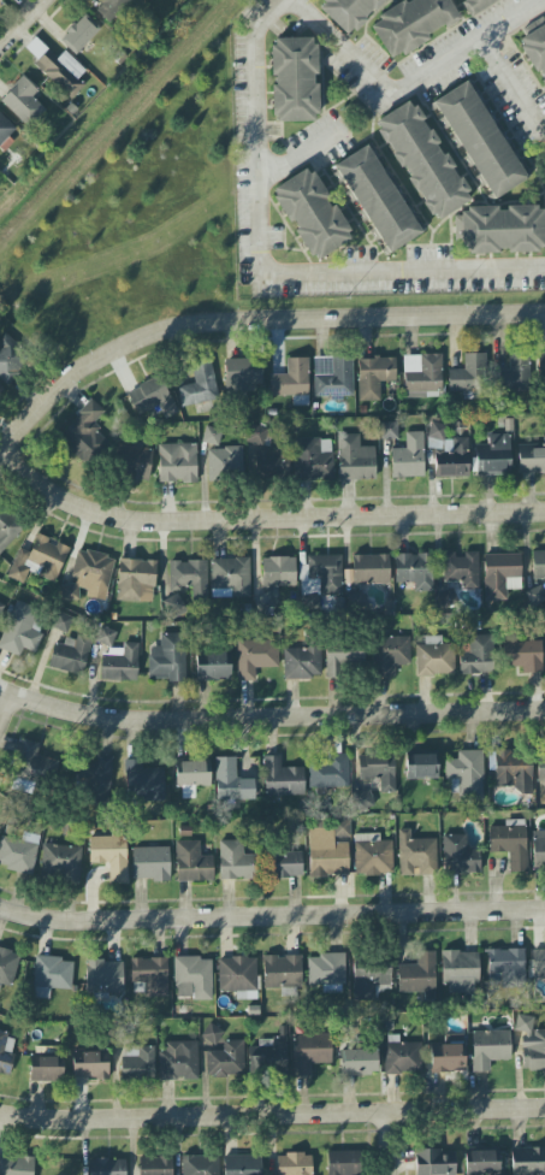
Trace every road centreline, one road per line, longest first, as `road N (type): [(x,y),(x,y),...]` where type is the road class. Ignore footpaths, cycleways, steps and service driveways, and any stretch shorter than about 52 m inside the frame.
road 1 (residential): [(2,449),(53,392),(159,330),(544,317)]
road 2 (residential): [(2,449),(66,502),(143,525),(544,515)]
road 3 (residential): [(0,898),(38,920),(544,908)]
road 4 (residential): [(0,688),(167,720),(544,711)]
road 5 (residential): [(0,1112),(36,1118),(544,1109)]

